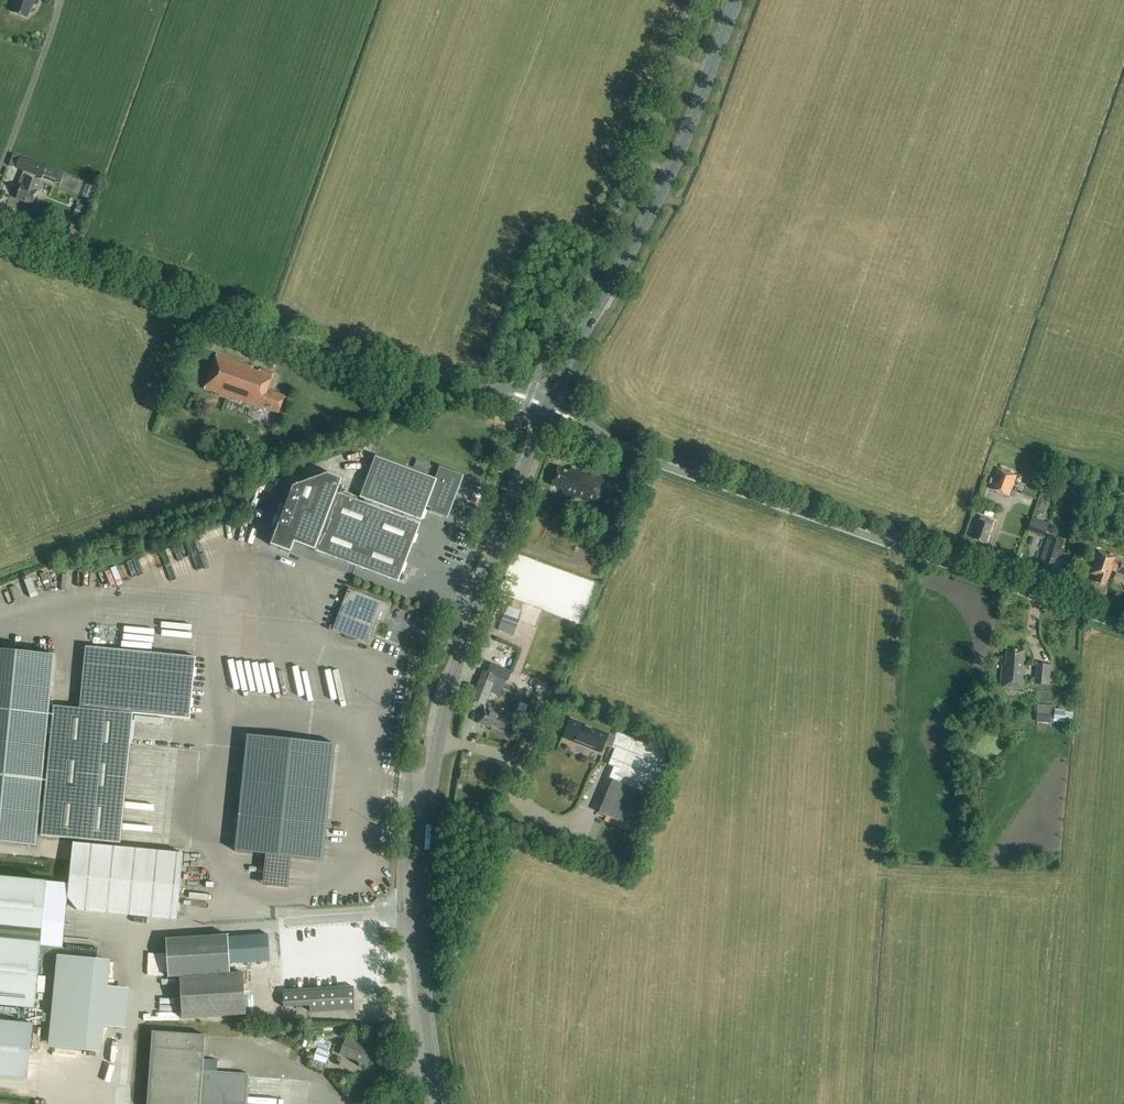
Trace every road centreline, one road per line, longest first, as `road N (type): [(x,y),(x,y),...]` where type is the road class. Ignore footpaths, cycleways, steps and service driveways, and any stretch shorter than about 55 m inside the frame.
road 1 (secondary): [(442,1103),(421,914),(433,763),(466,635),(547,408)]
road 2 (unclassified): [(1123,627),(655,464),(547,408)]
road 3 (unclassified): [(547,408),(513,394),(425,385),(0,235)]
road 4 (secondary): [(547,408),(659,198),(735,0)]

